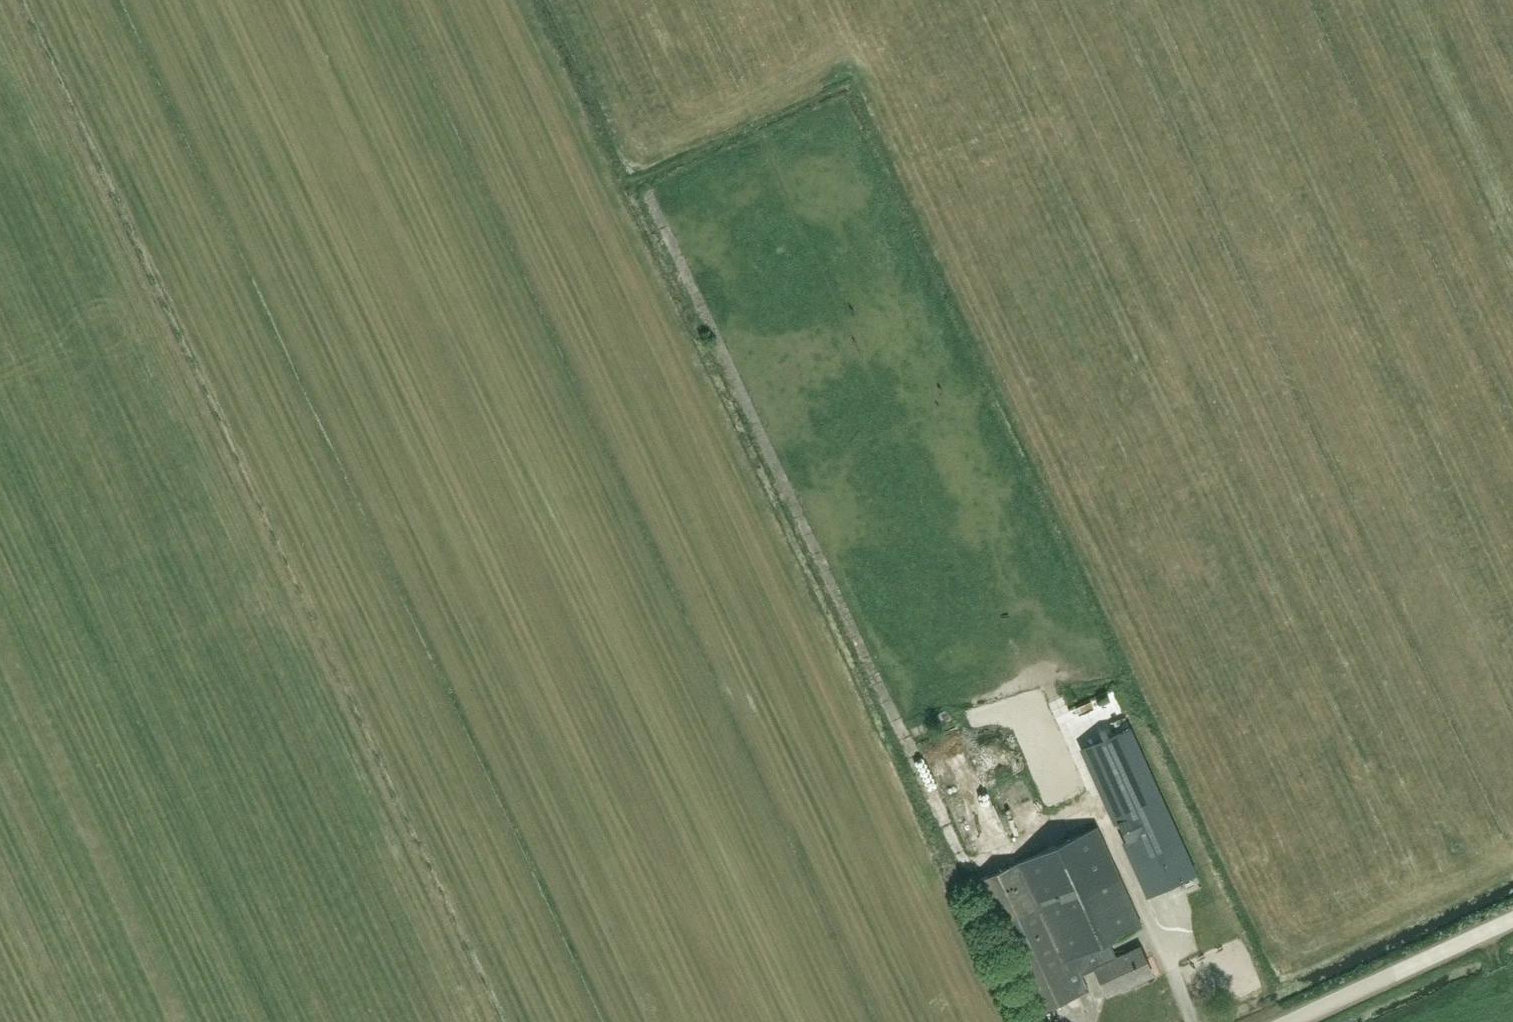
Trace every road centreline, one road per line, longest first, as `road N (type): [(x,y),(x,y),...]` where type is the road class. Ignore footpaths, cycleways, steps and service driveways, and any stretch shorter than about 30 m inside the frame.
road 1 (unclassified): [(1284,1021),(1512,917)]

